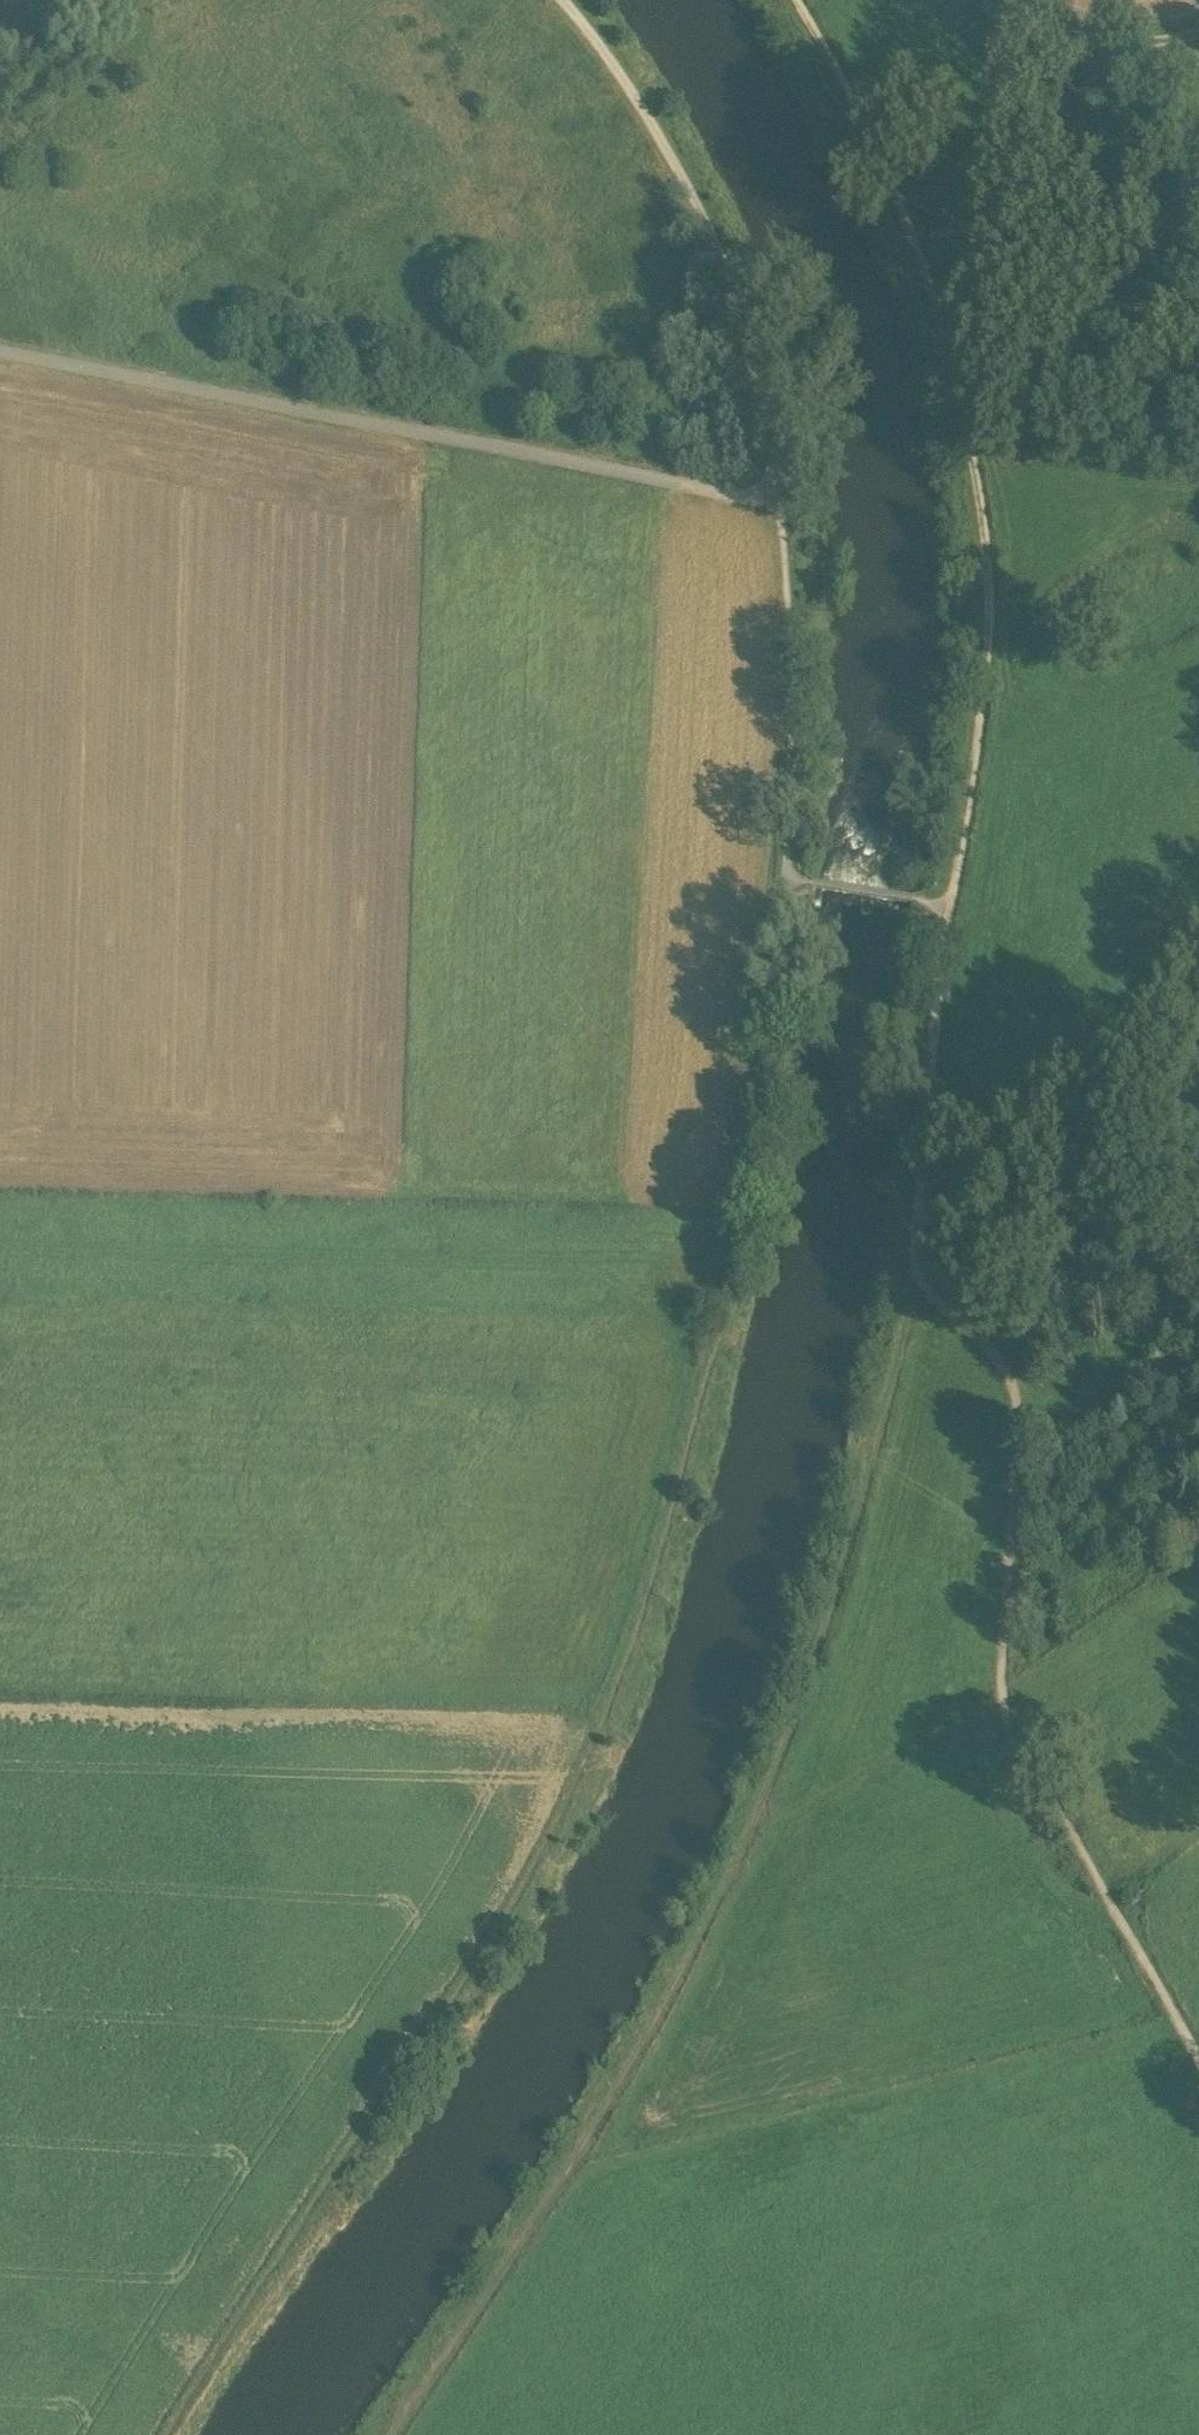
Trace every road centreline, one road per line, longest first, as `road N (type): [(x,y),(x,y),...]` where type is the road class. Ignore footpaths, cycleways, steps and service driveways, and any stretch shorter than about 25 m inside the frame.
road 1 (track): [(968,912),(1005,697),(1012,585),(978,380),(892,155),(803,0)]
road 2 (track): [(938,1289),(1031,1394),(1037,1433),(1023,1748),(1198,2047)]
road 3 (track): [(801,505),(0,355)]
road 4 (track): [(578,0),(689,165),(726,239),(793,435),(801,505)]
road 5 (track): [(801,505),(814,698),(805,893)]
road 6 (track): [(968,912),(933,1246),(938,1289)]
road 7 (track): [(1198,39),(1162,50),(1097,45),(1016,0)]

